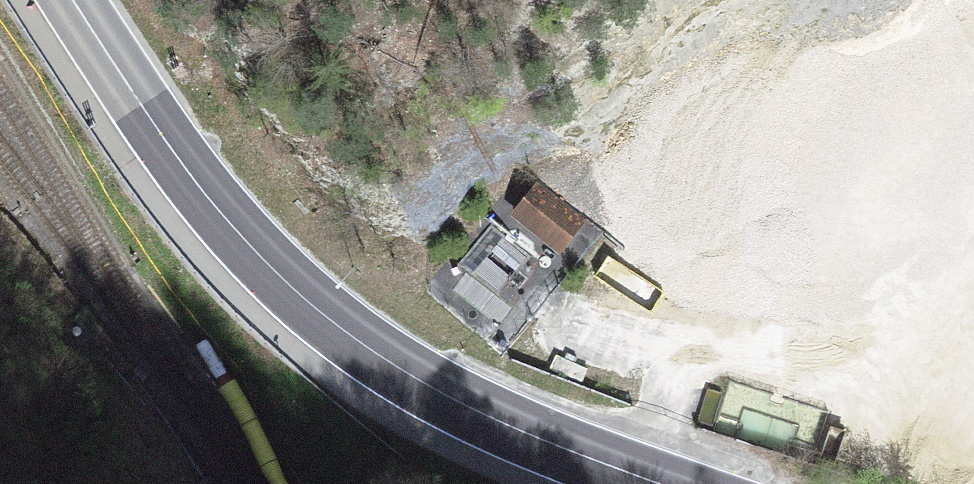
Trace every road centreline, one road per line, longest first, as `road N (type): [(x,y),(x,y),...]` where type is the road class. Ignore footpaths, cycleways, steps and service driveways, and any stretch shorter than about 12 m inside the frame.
road 1 (primary): [(660,483),(534,437),(379,361),(278,276),(157,137)]
road 2 (track): [(701,321),(973,391)]
road 3 (primary): [(70,0),(157,137)]

